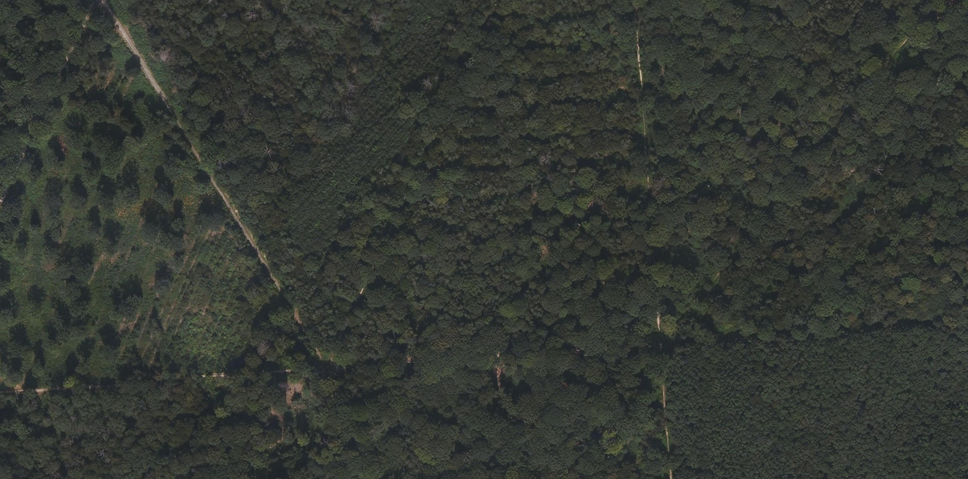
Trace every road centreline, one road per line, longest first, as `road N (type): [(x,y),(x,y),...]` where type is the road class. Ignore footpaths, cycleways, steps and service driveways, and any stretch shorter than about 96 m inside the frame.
road 1 (track): [(639,0),(672,478)]
road 2 (track): [(664,342),(945,0)]
road 3 (track): [(99,0),(328,369)]
road 4 (track): [(328,369),(502,0)]
road 5 (track): [(328,369),(664,342)]
road 6 (track): [(0,394),(328,369)]
road 7 (track): [(664,342),(967,320)]

